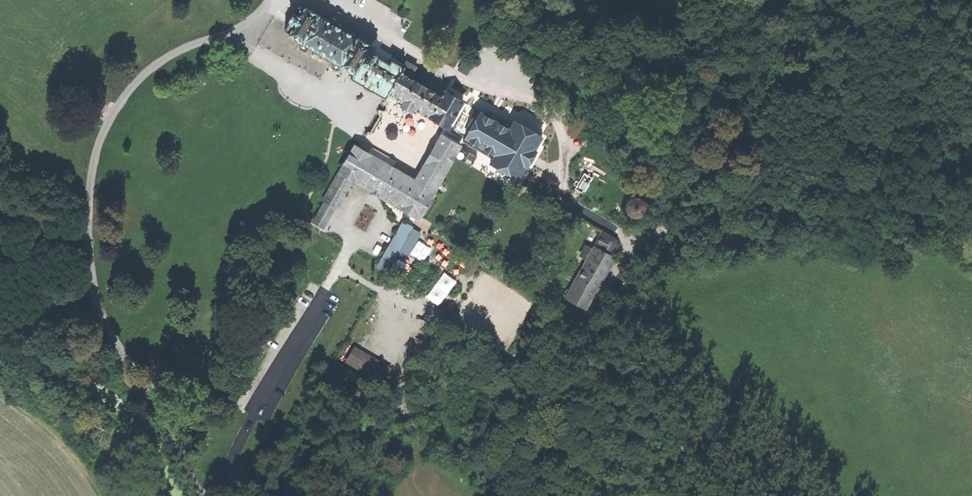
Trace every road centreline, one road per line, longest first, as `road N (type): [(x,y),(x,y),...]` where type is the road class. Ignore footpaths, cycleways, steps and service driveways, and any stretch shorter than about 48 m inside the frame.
road 1 (track): [(851,0),(834,163),(633,233)]
road 2 (track): [(519,495),(633,233)]

